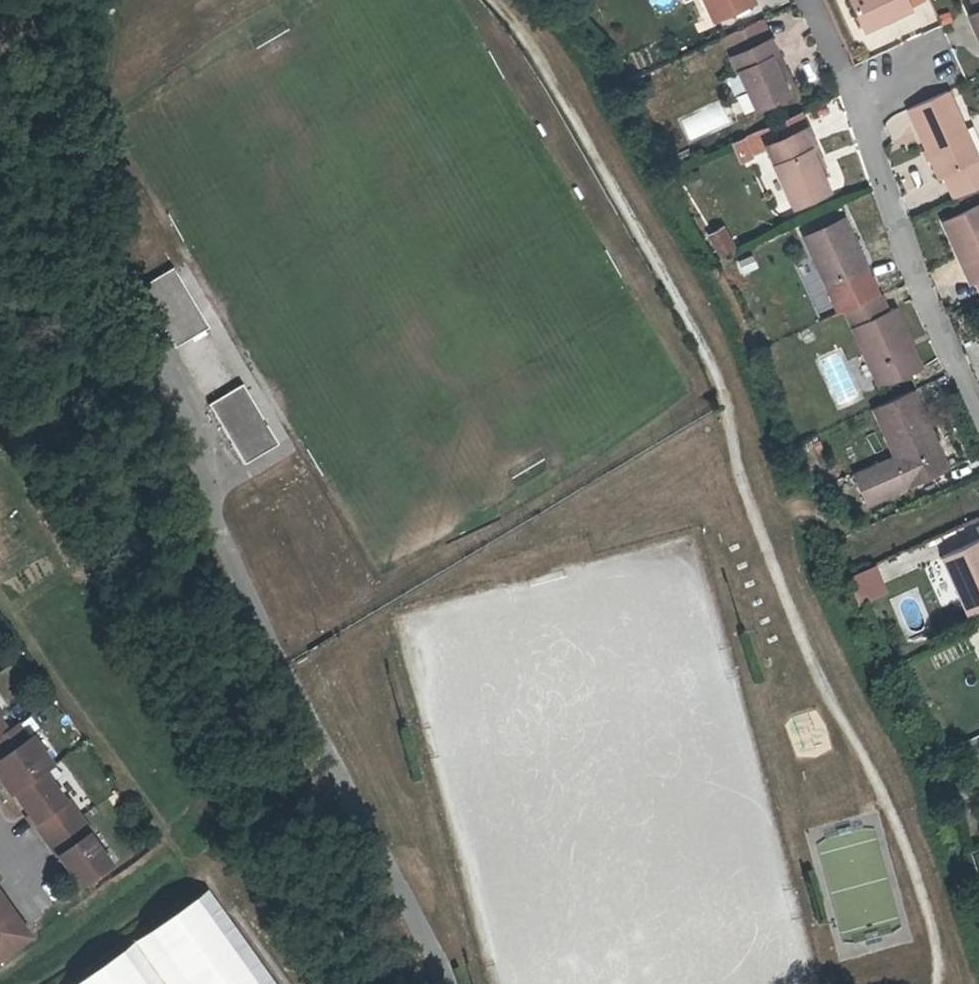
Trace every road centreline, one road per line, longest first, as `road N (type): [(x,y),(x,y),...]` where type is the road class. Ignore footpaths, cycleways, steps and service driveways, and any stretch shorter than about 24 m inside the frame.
road 1 (track): [(493,0),(534,50),(724,401),(740,475),(820,682),(916,878),(941,955),(935,983)]
road 2 (residential): [(978,408),(922,290),(856,92),(813,0)]
road 3 (track): [(116,0),(103,36),(98,112),(113,277)]

